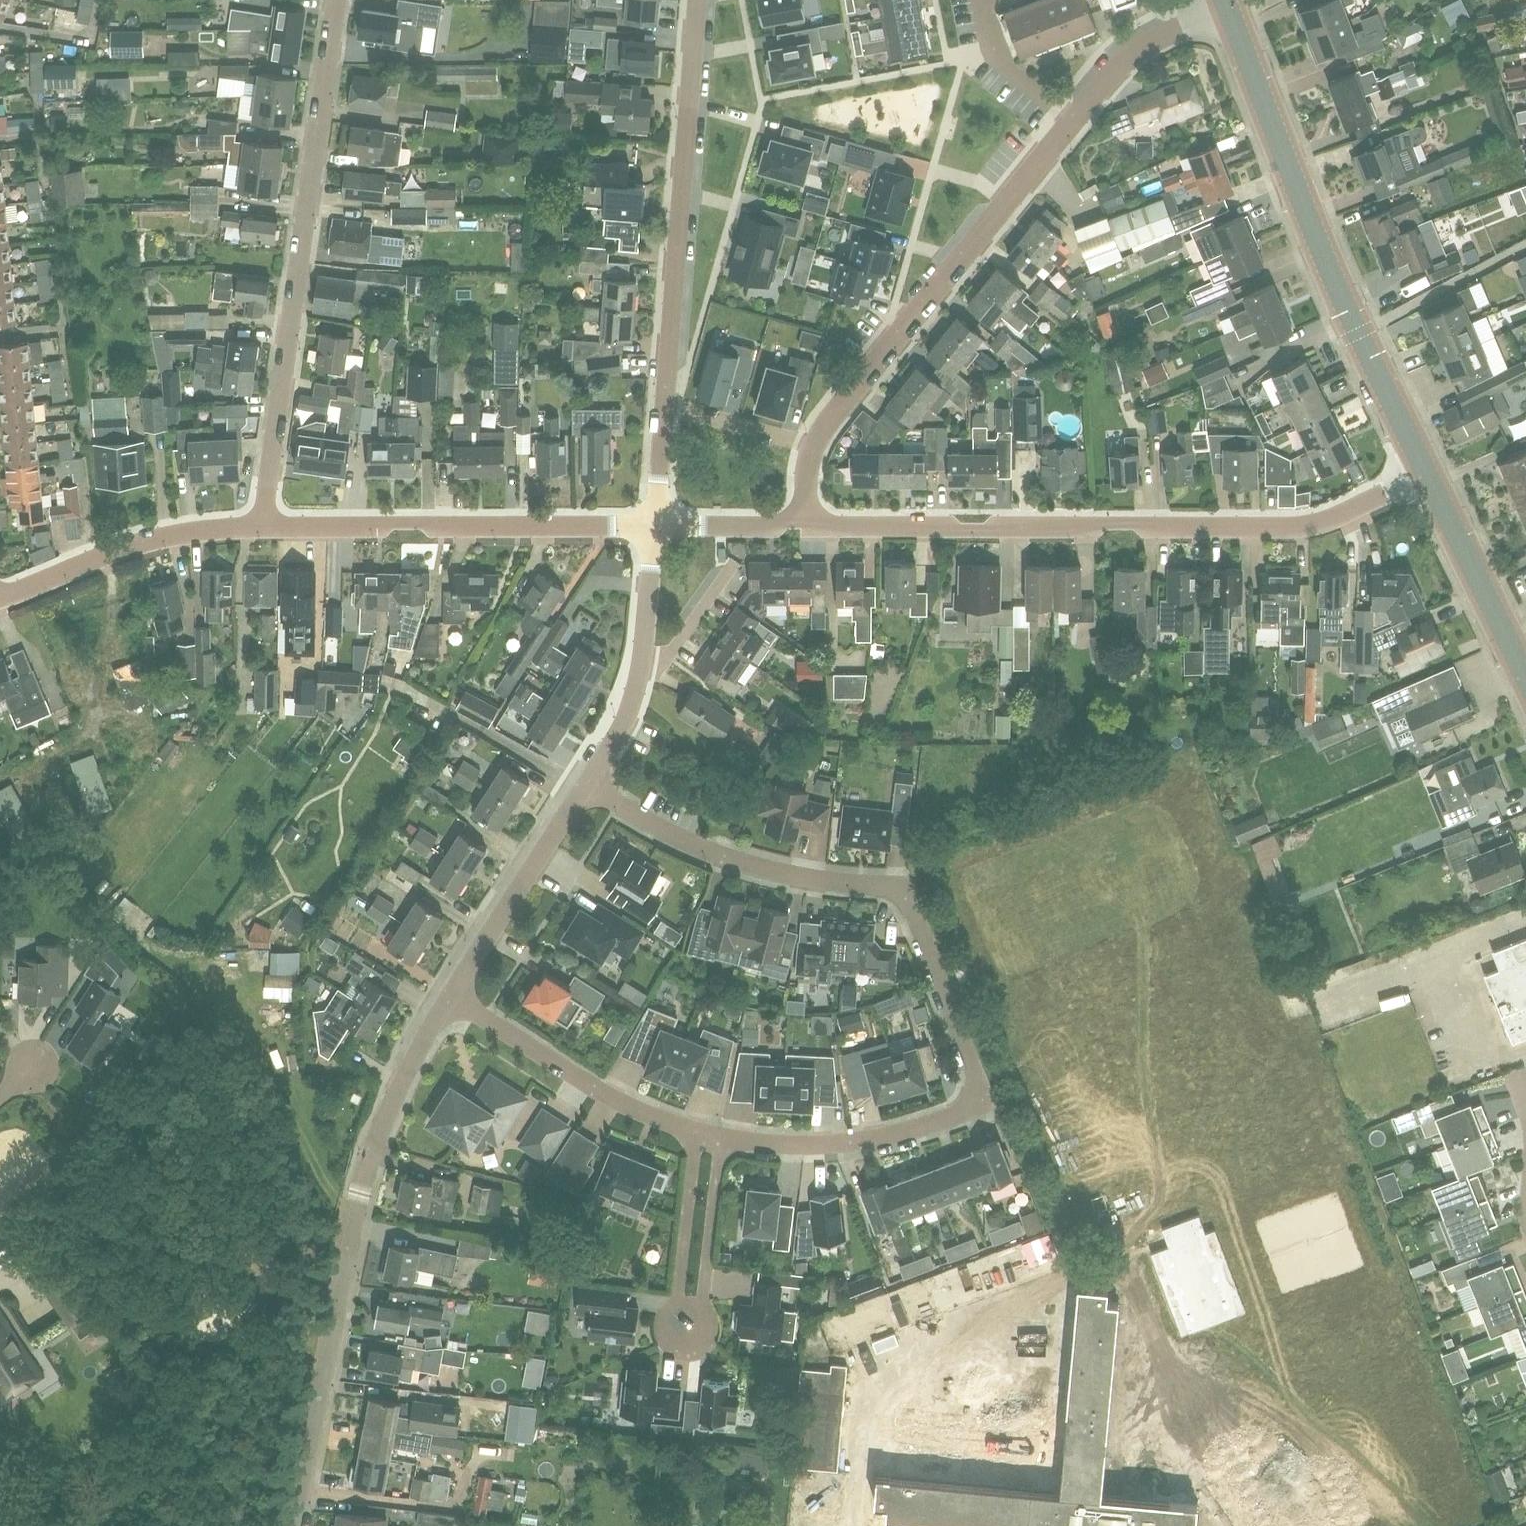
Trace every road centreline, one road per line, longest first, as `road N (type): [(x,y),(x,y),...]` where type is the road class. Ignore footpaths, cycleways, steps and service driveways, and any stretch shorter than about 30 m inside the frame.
road 1 (residential): [(724,1139),(851,1143),(916,1130),(967,1109),(977,1081),(898,889),(762,868),(708,851),(585,785)]
road 2 (residential): [(805,522),(972,530),(1302,527),(1426,474)]
road 3 (residential): [(293,1525),(358,1193),(380,1124),(449,995)]
road 4 (residential): [(262,527),(336,0)]
road 5 (secondary): [(1426,474),(1335,282),(1228,8)]
road 6 (residential): [(814,447),(1075,119)]
road 7 (residential): [(665,407),(698,0)]
road 8 (residential): [(262,527),(655,526)]
road 9 (residential): [(698,1132),(678,1294),(687,1328),(703,1297),(724,1139)]
road 10 (residential): [(449,995),(602,1092),(698,1132)]
road 11 (residential): [(0,597),(152,541),(262,527)]
road 12 (residential): [(449,995),(585,785)]
road 13 (secondary): [(1525,682),(1426,474)]
road 14 (residential): [(1075,119),(1143,47),(1228,8)]
road 15 (residential): [(1075,119),(1004,66),(985,0)]
road 16 (residential): [(814,447),(665,407)]
road 17 (residential): [(655,526),(805,522)]
road 18 (residential): [(643,658),(672,653),(736,561)]
road 19 (residential): [(585,785),(628,710),(643,658)]
road 20 (residential): [(643,658),(655,526)]

